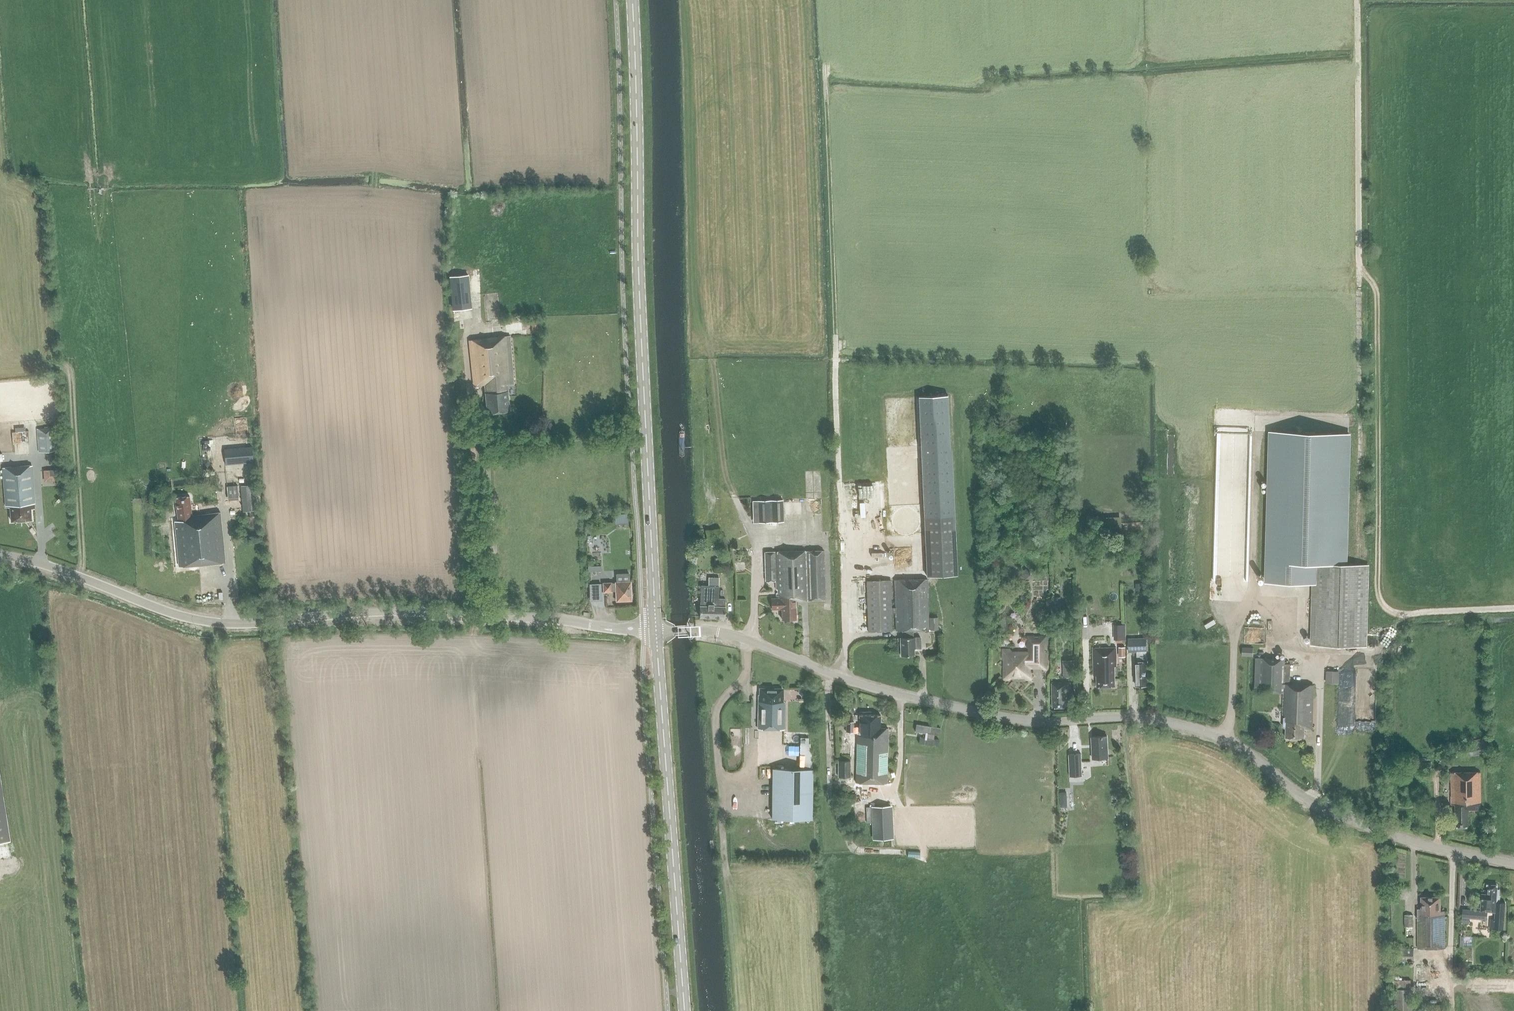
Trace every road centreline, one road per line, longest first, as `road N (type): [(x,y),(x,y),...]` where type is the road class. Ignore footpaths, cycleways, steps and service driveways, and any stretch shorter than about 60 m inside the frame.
road 1 (tertiary): [(1513,863),(1418,844),(1335,814),(1204,731),(1127,717),(1002,718),(868,686),(718,631),(667,630)]
road 2 (tertiary): [(655,630),(380,612),(207,623),(0,554)]
road 3 (primary): [(655,630),(632,0)]
road 4 (primary): [(684,1010),(655,630)]
road 5 (track): [(481,615),(471,407),(477,394)]

